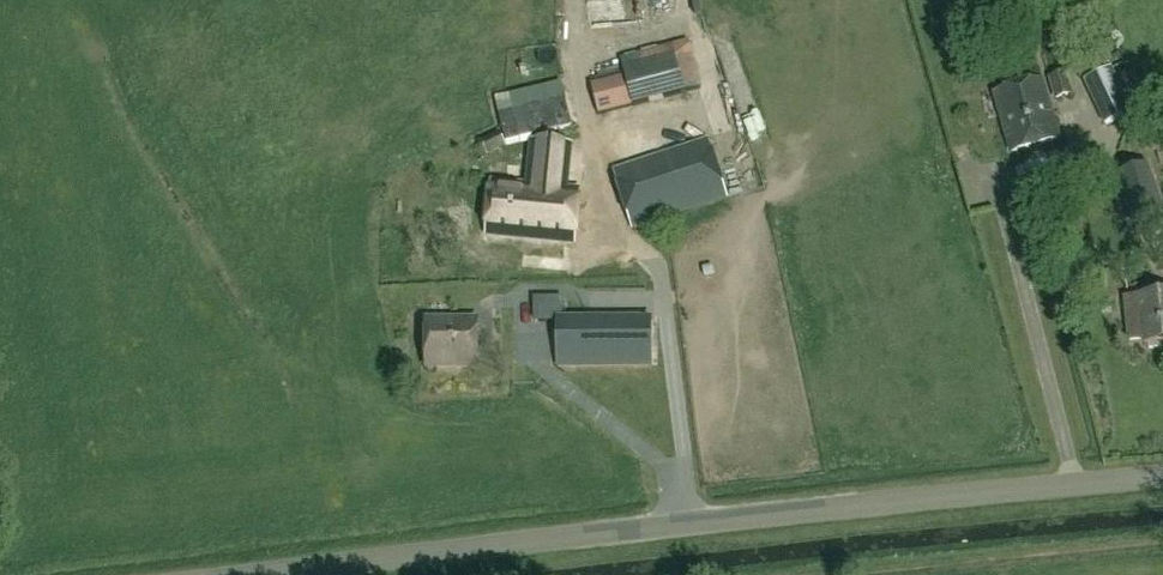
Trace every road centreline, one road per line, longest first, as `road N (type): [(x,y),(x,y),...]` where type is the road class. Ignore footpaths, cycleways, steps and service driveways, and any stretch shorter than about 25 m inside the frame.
road 1 (unclassified): [(267,574),(1162,477)]

